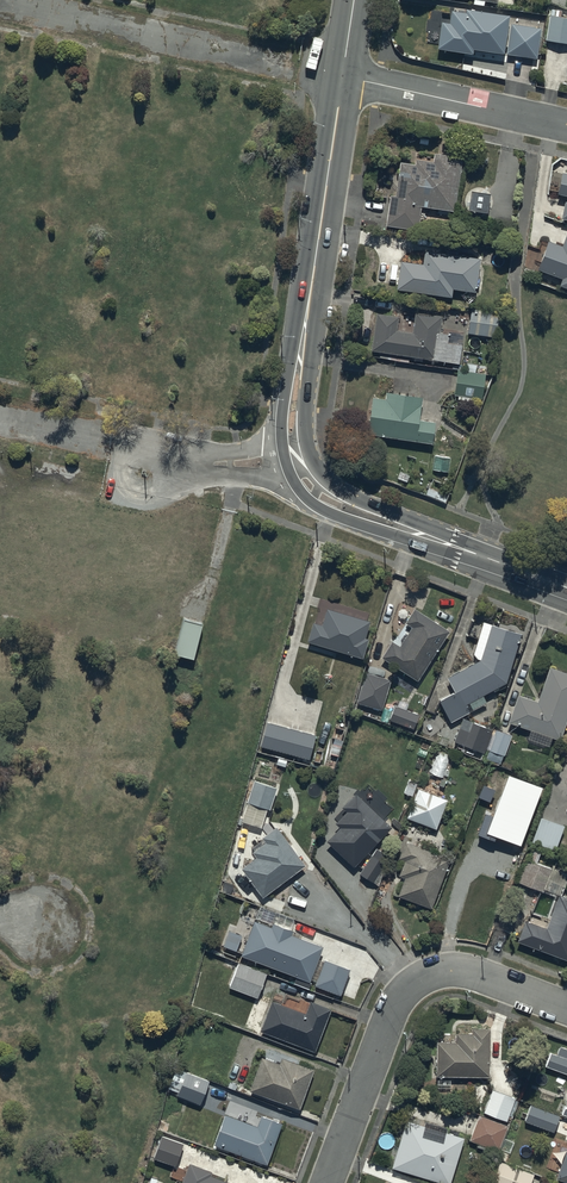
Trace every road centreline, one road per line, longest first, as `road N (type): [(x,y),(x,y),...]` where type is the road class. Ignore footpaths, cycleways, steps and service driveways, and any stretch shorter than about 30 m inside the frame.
road 1 (tertiary): [(342,76),(294,407),(299,465),(334,502),(566,590)]
road 2 (residential): [(566,1009),(458,972),(416,983),(390,1015),(327,1182)]
road 3 (track): [(342,76),(12,0)]
road 4 (track): [(0,422),(197,464),(295,451)]
road 5 (residential): [(566,125),(342,76)]

